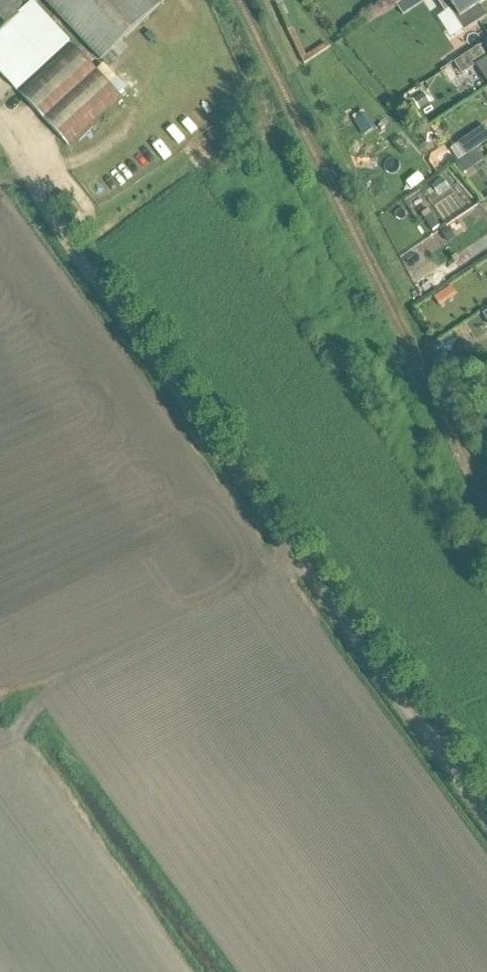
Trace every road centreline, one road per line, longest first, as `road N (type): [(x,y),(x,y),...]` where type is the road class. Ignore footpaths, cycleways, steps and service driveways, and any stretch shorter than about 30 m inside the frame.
road 1 (track): [(23,154),(69,244),(486,813)]

